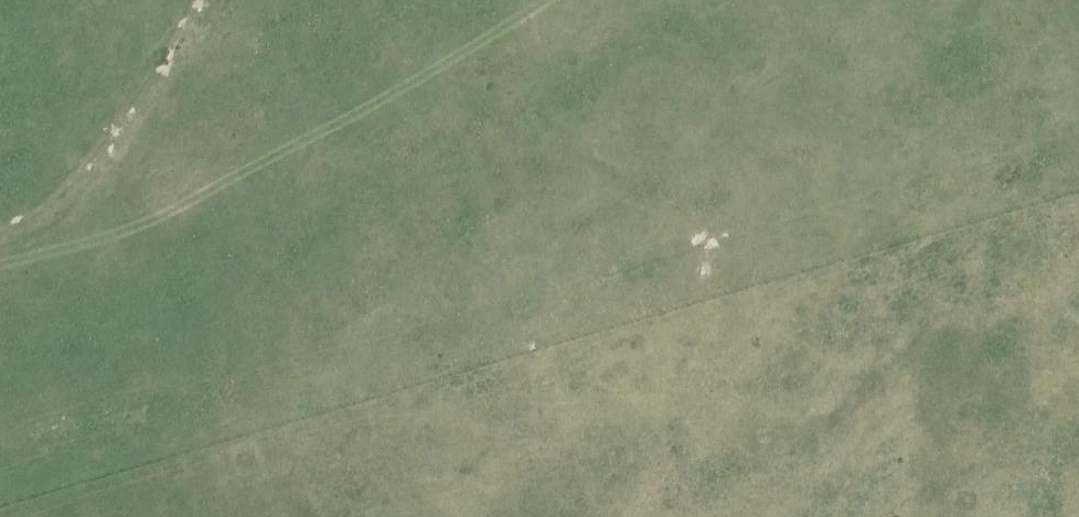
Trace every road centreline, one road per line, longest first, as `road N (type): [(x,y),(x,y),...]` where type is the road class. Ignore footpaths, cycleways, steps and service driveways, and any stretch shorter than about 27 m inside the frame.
road 1 (track): [(511,0),(0,249)]

